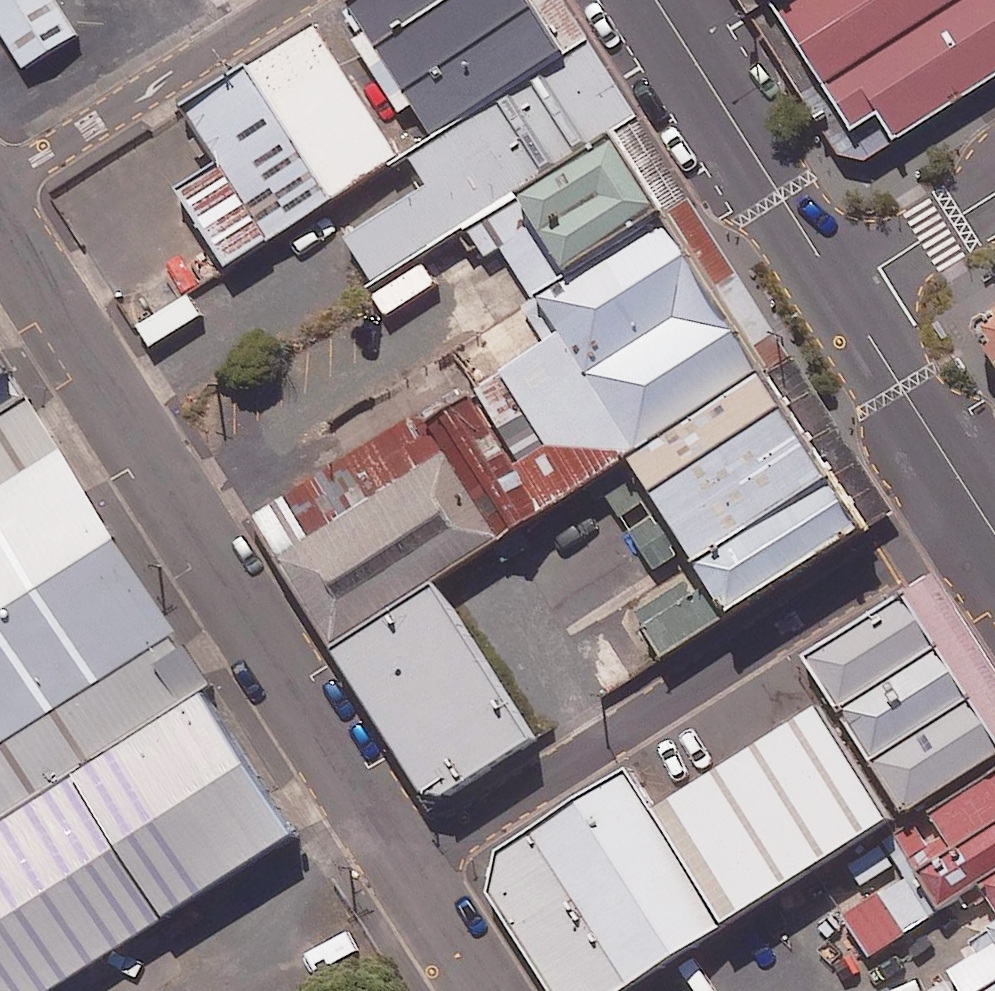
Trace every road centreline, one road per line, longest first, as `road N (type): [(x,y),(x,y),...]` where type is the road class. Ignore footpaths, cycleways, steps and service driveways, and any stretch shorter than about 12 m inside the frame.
road 1 (unclassified): [(0,220),(411,873)]
road 2 (unclassified): [(411,873),(974,502)]
road 3 (secondary): [(656,0),(842,292)]
road 4 (unclassified): [(291,0),(0,186)]
road 5 (secondary): [(842,292),(974,502)]
road 6 (unclassified): [(842,292),(994,193)]
road 7 (unclassified): [(411,873),(487,990)]

